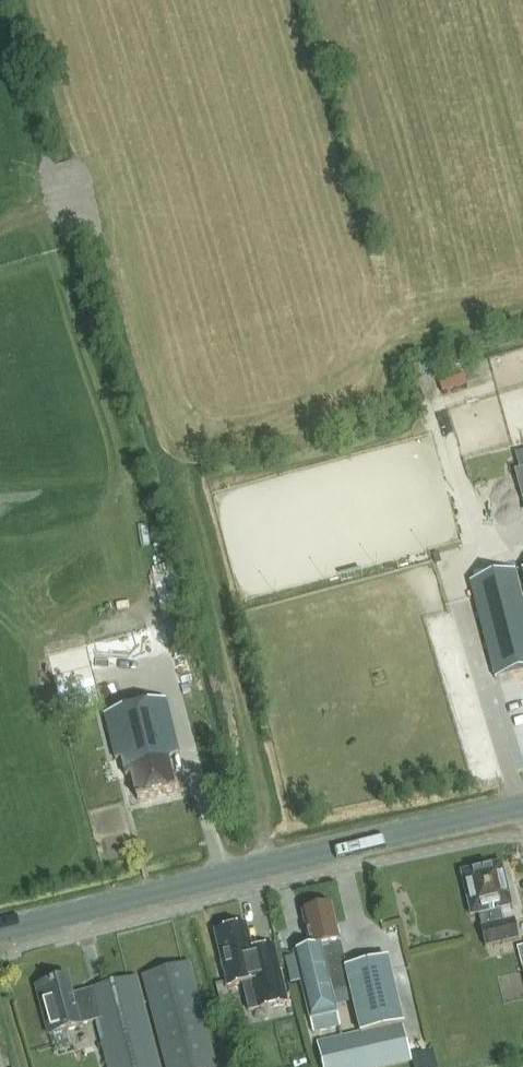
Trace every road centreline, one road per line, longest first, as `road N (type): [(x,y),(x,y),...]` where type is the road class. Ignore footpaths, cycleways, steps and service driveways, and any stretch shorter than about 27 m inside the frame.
road 1 (secondary): [(0,929),(522,807)]

